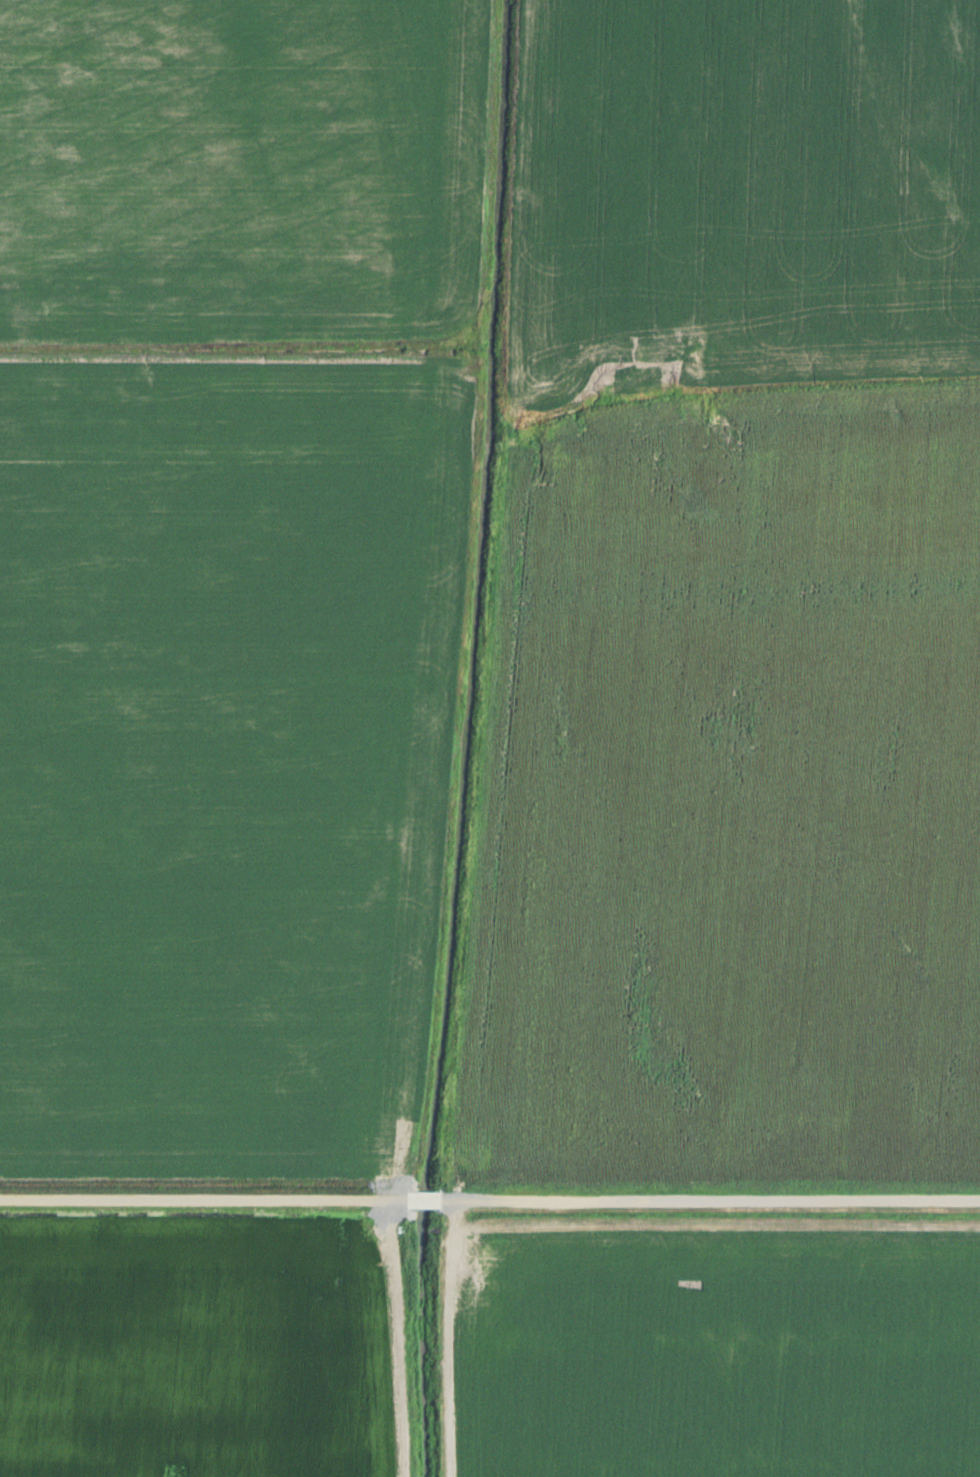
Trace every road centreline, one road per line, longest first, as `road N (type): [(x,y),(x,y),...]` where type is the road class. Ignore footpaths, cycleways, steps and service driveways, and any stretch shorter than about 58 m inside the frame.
road 1 (residential): [(979,1200),(440,1197)]
road 2 (residential): [(440,1197),(0,1197)]

